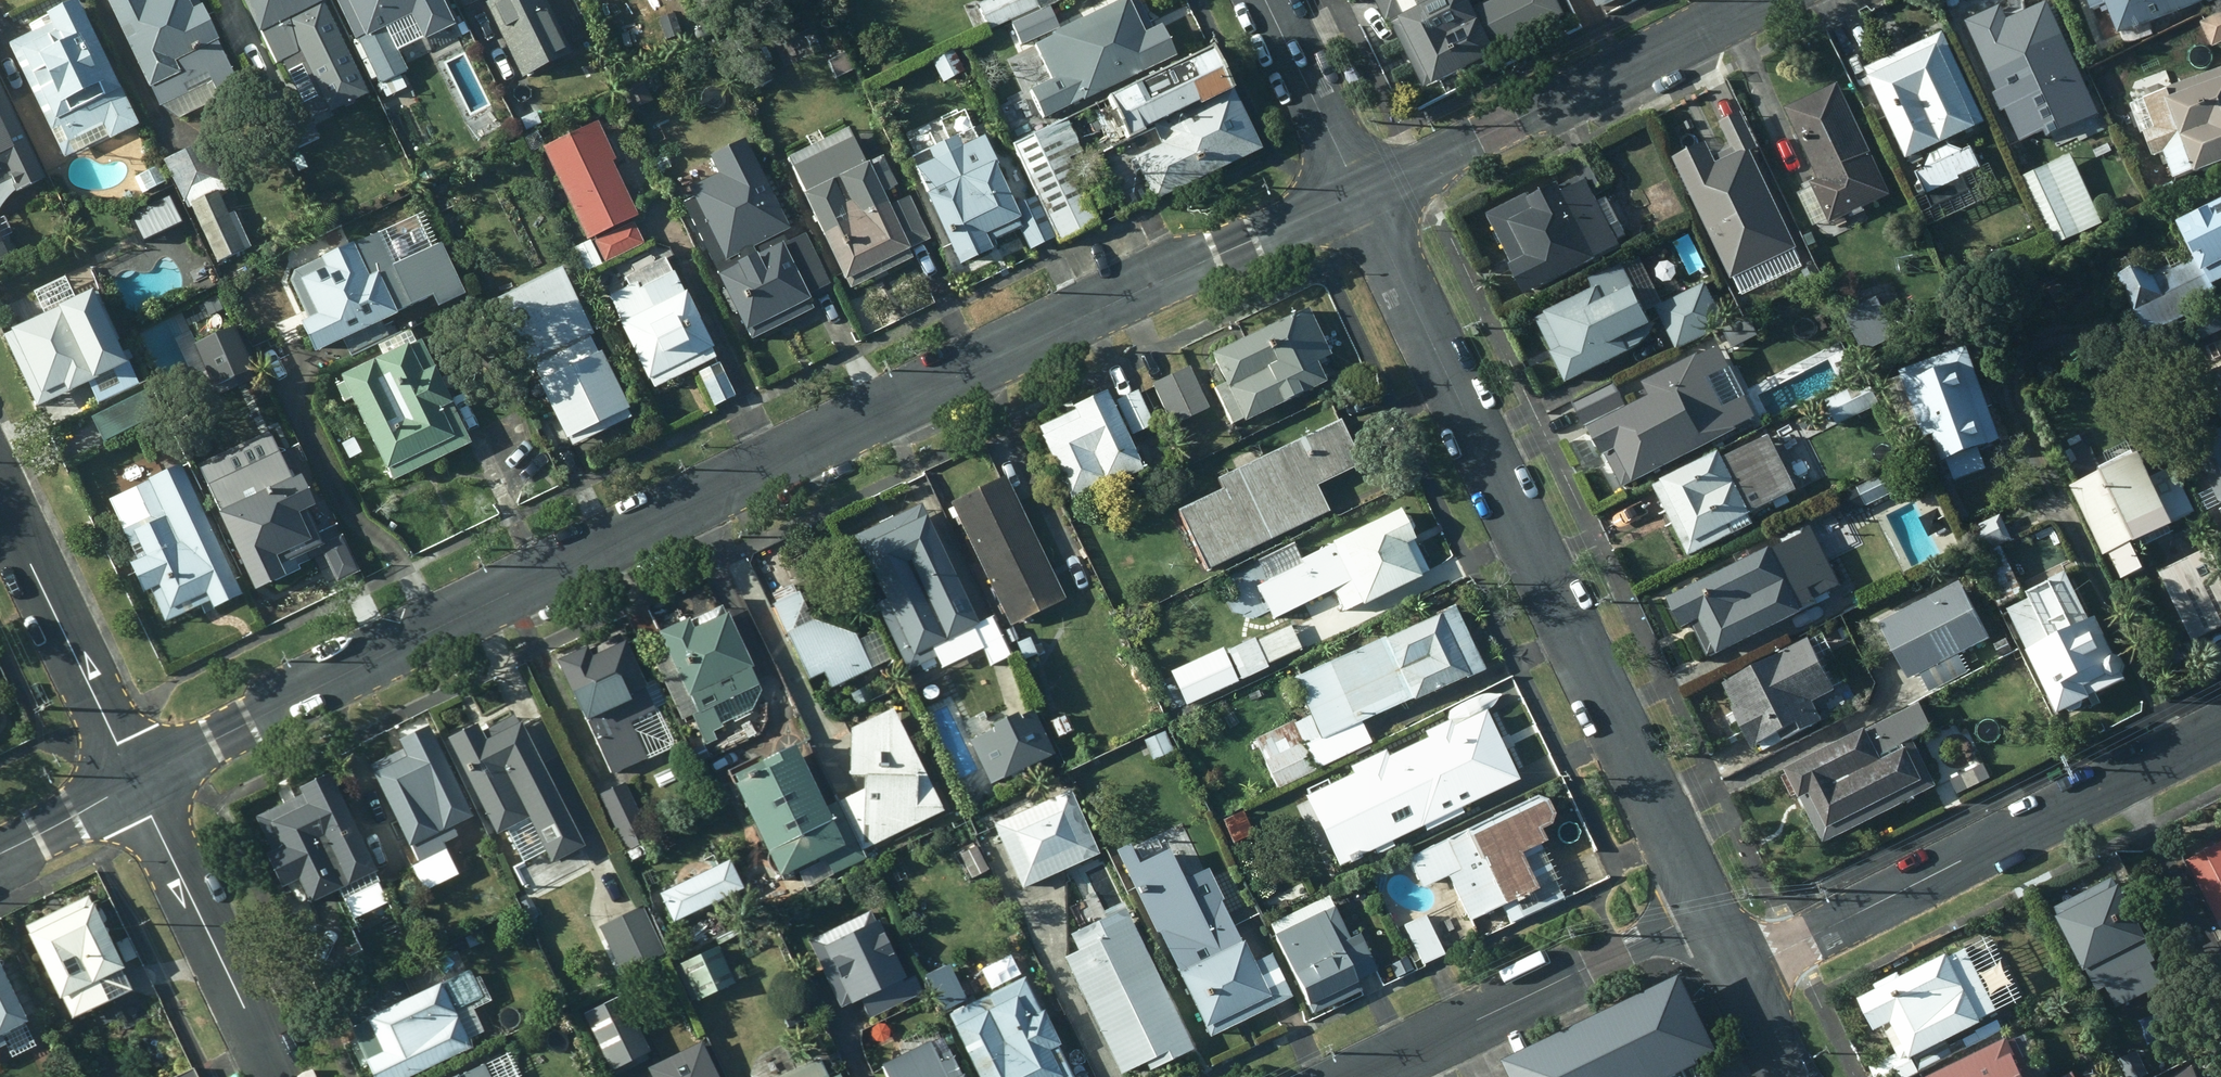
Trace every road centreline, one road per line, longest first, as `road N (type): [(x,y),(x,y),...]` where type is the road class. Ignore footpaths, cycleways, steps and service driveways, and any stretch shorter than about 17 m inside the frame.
road 1 (residential): [(1364,194),(1236,247),(134,783)]
road 2 (residential): [(1364,194),(1730,944)]
road 3 (residential): [(2220,731),(1823,934),(1730,944)]
road 4 (residential): [(1753,0),(1364,194)]
road 5 (residential): [(1730,944),(1683,938),(1610,958),(1364,1076)]
road 6 (residential): [(134,783),(276,1076)]
road 7 (residential): [(0,503),(134,783)]
road 8 (residential): [(1270,0),(1364,194)]
road 9 (residential): [(134,783),(0,852)]
road 10 (residential): [(1730,944),(1793,1076)]

